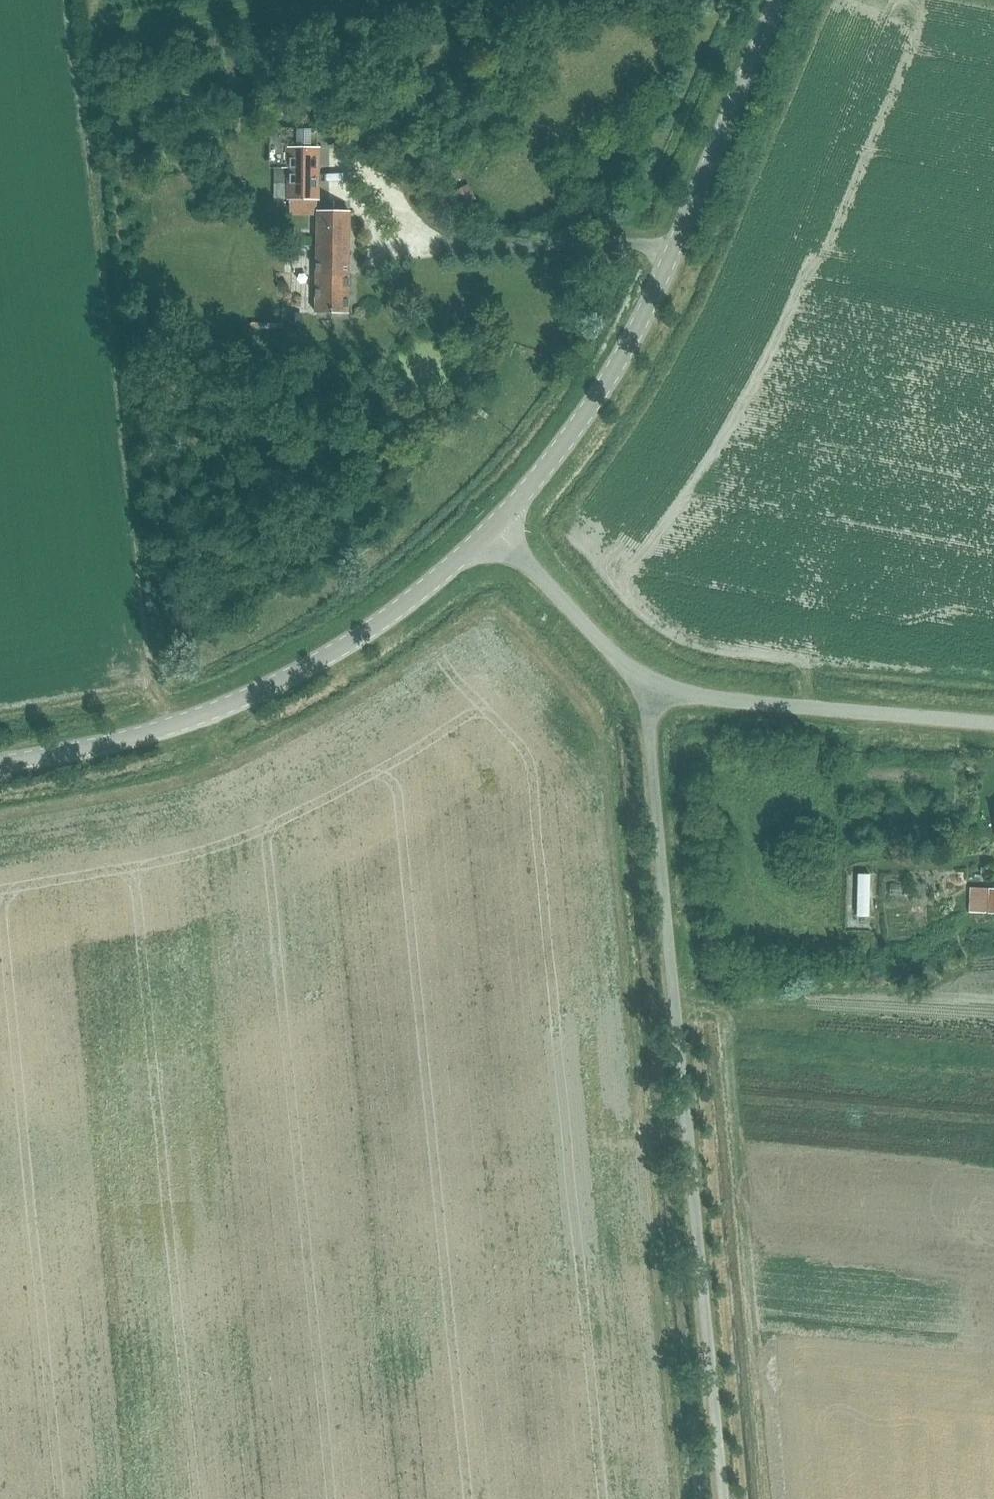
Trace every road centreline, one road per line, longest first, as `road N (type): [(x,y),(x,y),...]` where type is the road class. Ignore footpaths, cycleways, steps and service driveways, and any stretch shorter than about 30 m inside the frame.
road 1 (unclassified): [(724,1498),(644,686)]
road 2 (tertiary): [(493,531),(587,420),(679,252),(777,0)]
road 3 (tertiary): [(0,766),(147,741),(288,683),(395,612),(493,531)]
road 4 (unclassified): [(993,724),(644,686)]
road 5 (unclassified): [(644,686),(493,531)]

